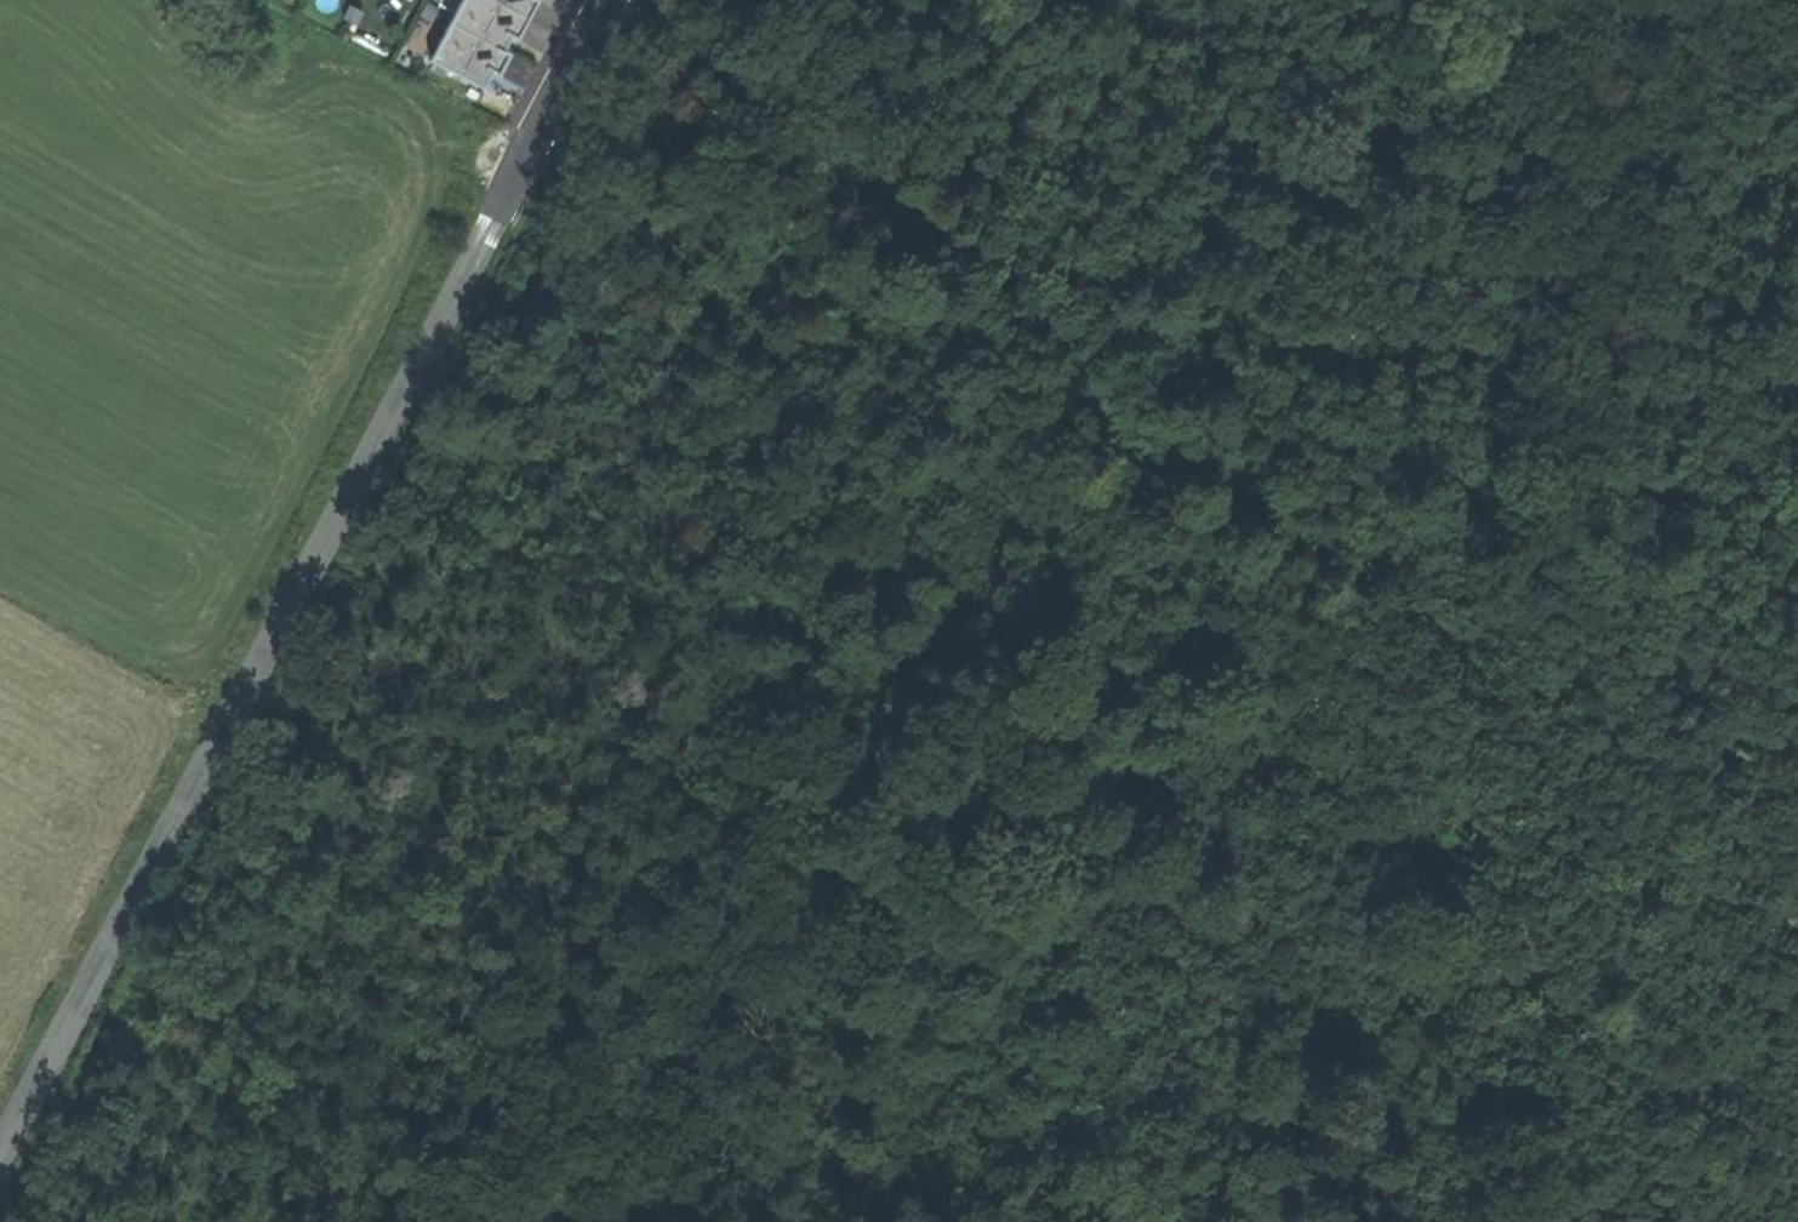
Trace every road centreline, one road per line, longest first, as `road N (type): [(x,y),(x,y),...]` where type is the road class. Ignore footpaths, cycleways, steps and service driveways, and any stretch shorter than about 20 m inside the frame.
road 1 (track): [(837,0),(833,13),(1015,297),(1060,533),(1031,700),(938,874),(889,997),(875,1121),(935,1208),(964,1221)]
road 2 (unclassified): [(606,0),(418,376),(0,1154)]

